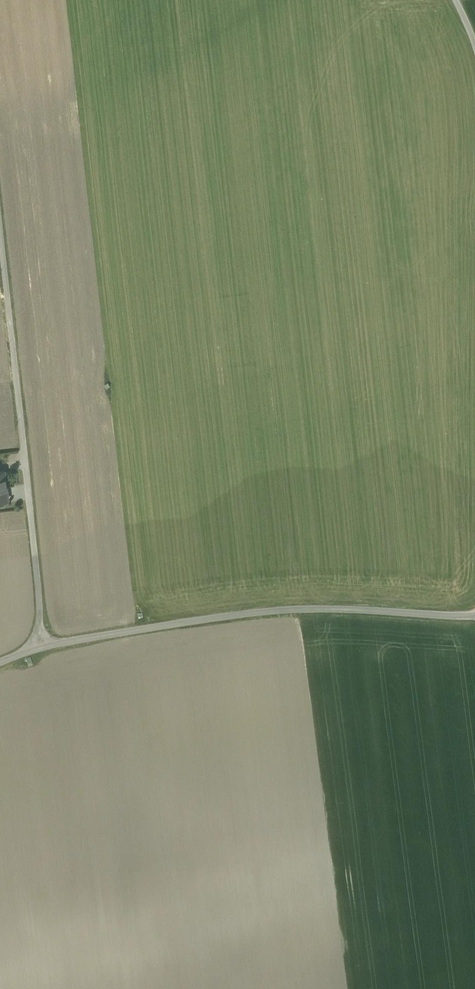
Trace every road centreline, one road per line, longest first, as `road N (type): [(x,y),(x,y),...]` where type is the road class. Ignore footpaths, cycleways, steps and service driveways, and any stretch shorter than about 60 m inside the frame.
road 1 (unclassified): [(474,616),(279,610),(42,647)]
road 2 (unclassified): [(42,647),(0,243)]

